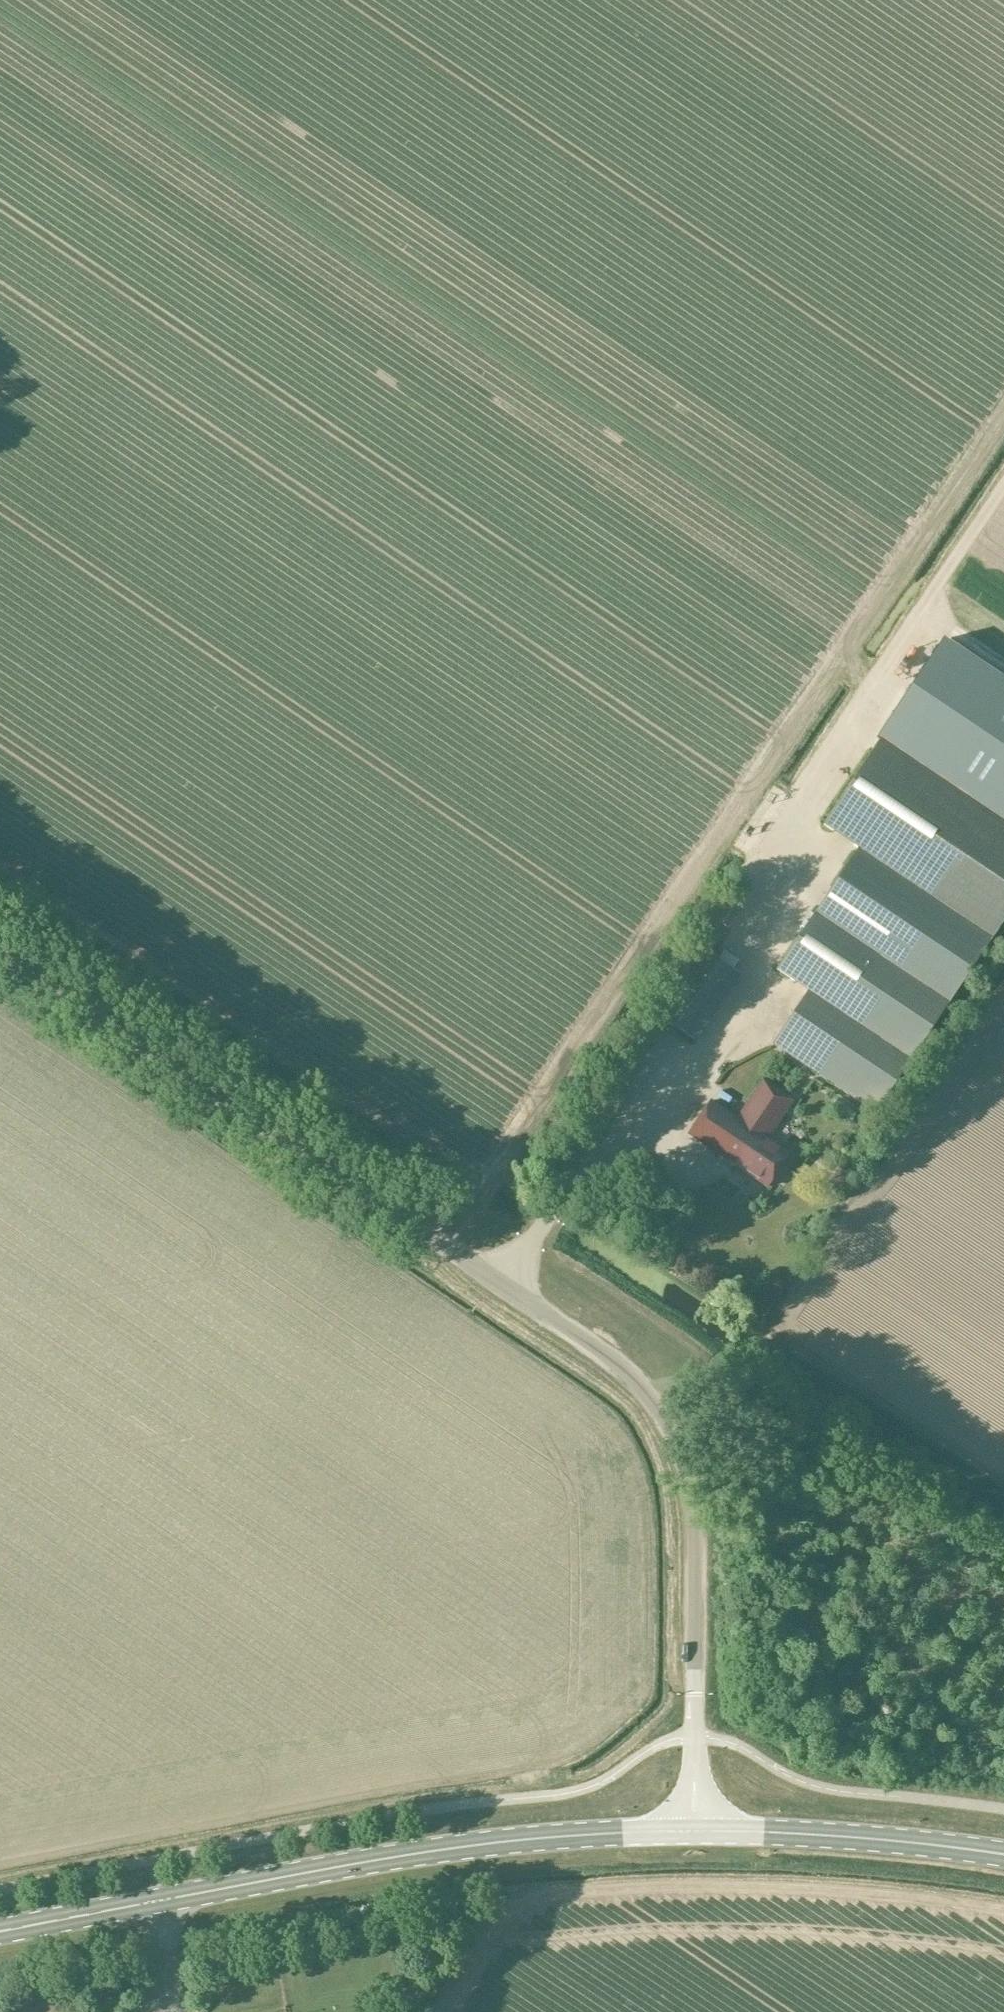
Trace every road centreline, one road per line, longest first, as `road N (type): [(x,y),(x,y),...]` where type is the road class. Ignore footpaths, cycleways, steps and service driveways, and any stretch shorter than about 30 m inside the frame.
road 1 (unclassified): [(695,1771),(694,1513),(681,1452),(643,1389),(593,1345),(0,947)]
road 2 (secondary): [(0,1932),(447,1850),(681,1832)]
road 3 (secondary): [(1003,1856),(708,1832)]

